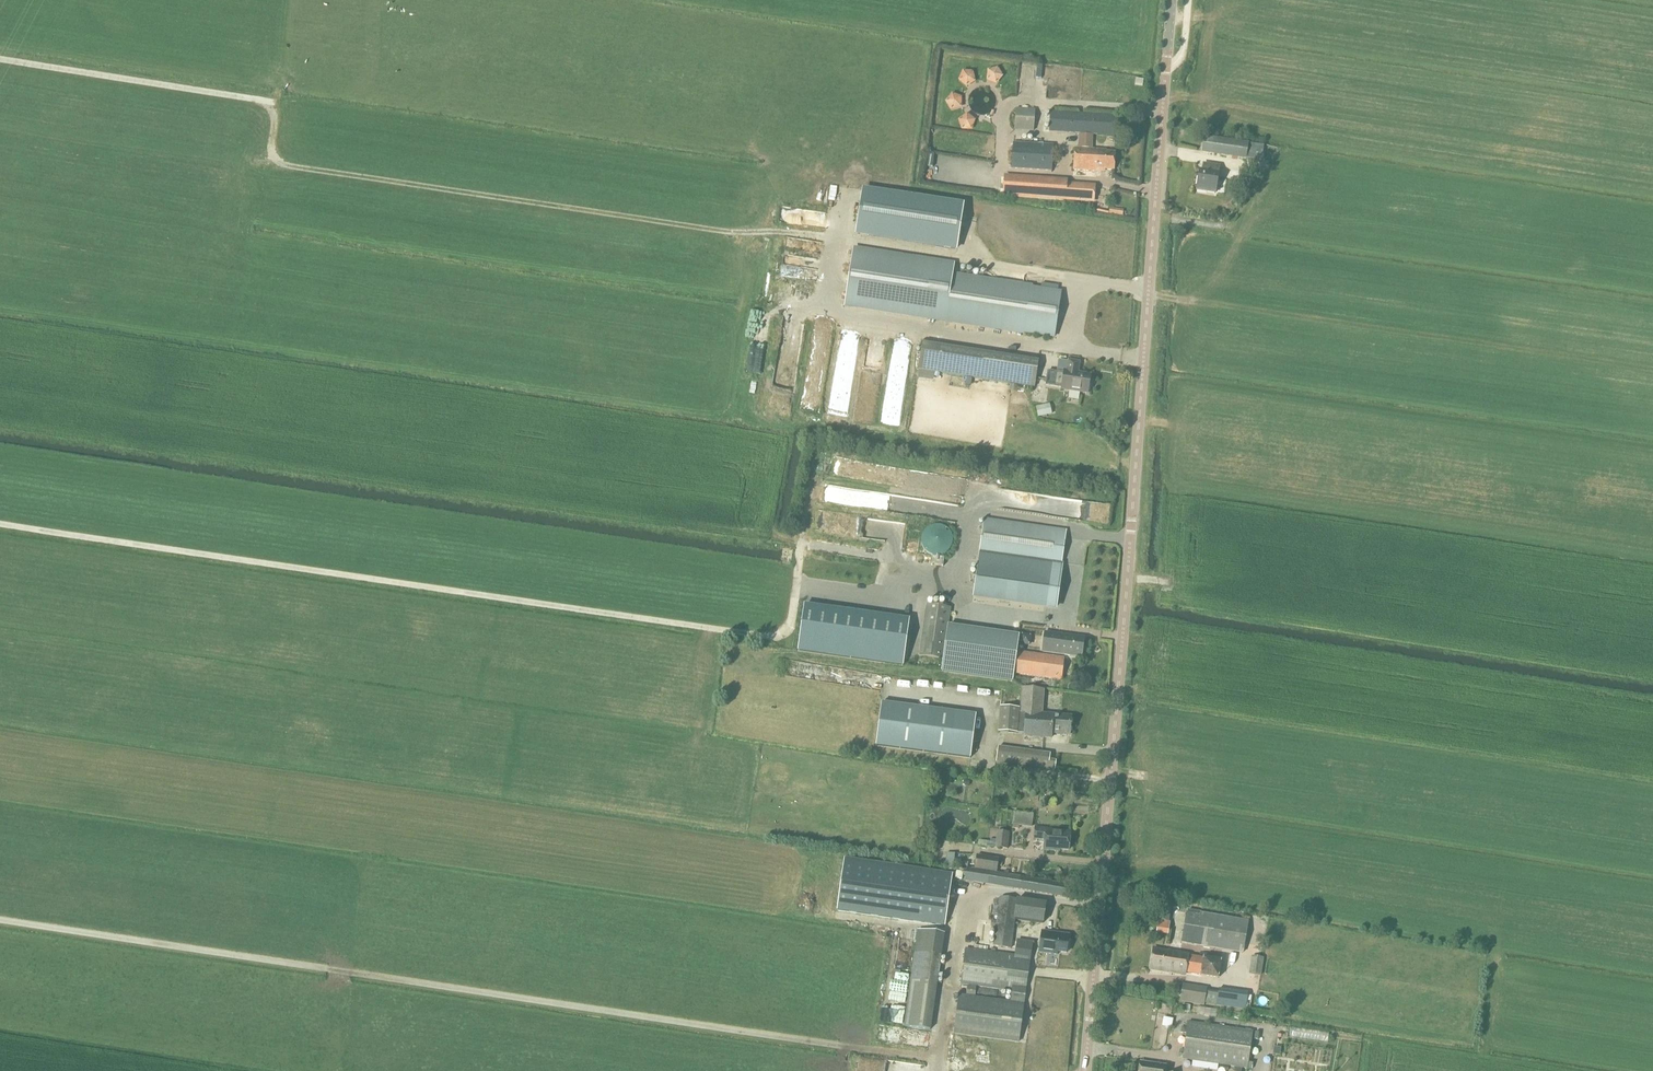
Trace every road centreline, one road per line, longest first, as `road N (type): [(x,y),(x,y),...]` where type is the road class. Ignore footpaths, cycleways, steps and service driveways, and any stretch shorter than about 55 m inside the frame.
road 1 (tertiary): [(1085,1070),(1172,0)]
road 2 (track): [(884,569),(875,603),(796,594),(790,625),(765,636),(0,504)]

